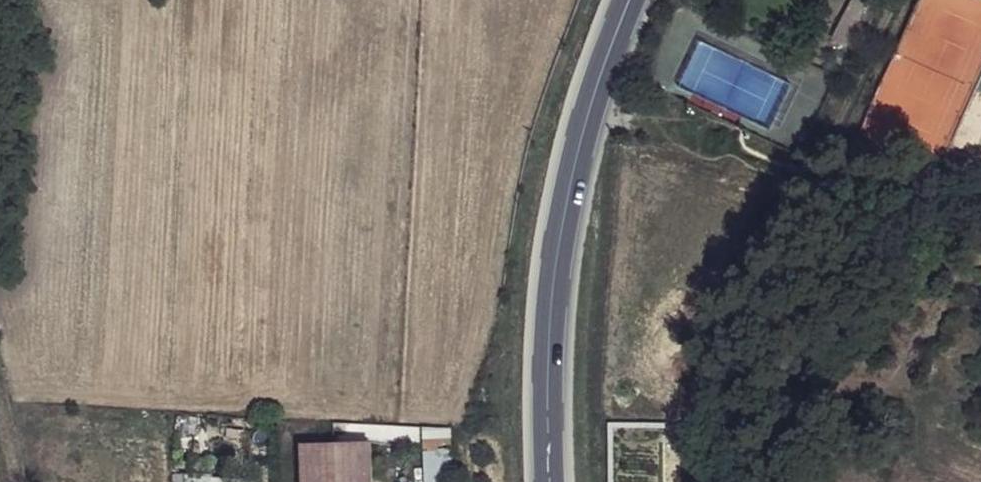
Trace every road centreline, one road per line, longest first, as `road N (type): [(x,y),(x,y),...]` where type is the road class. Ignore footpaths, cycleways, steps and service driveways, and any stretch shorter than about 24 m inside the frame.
road 1 (secondary): [(627,0),(567,173),(548,308),(545,481)]

